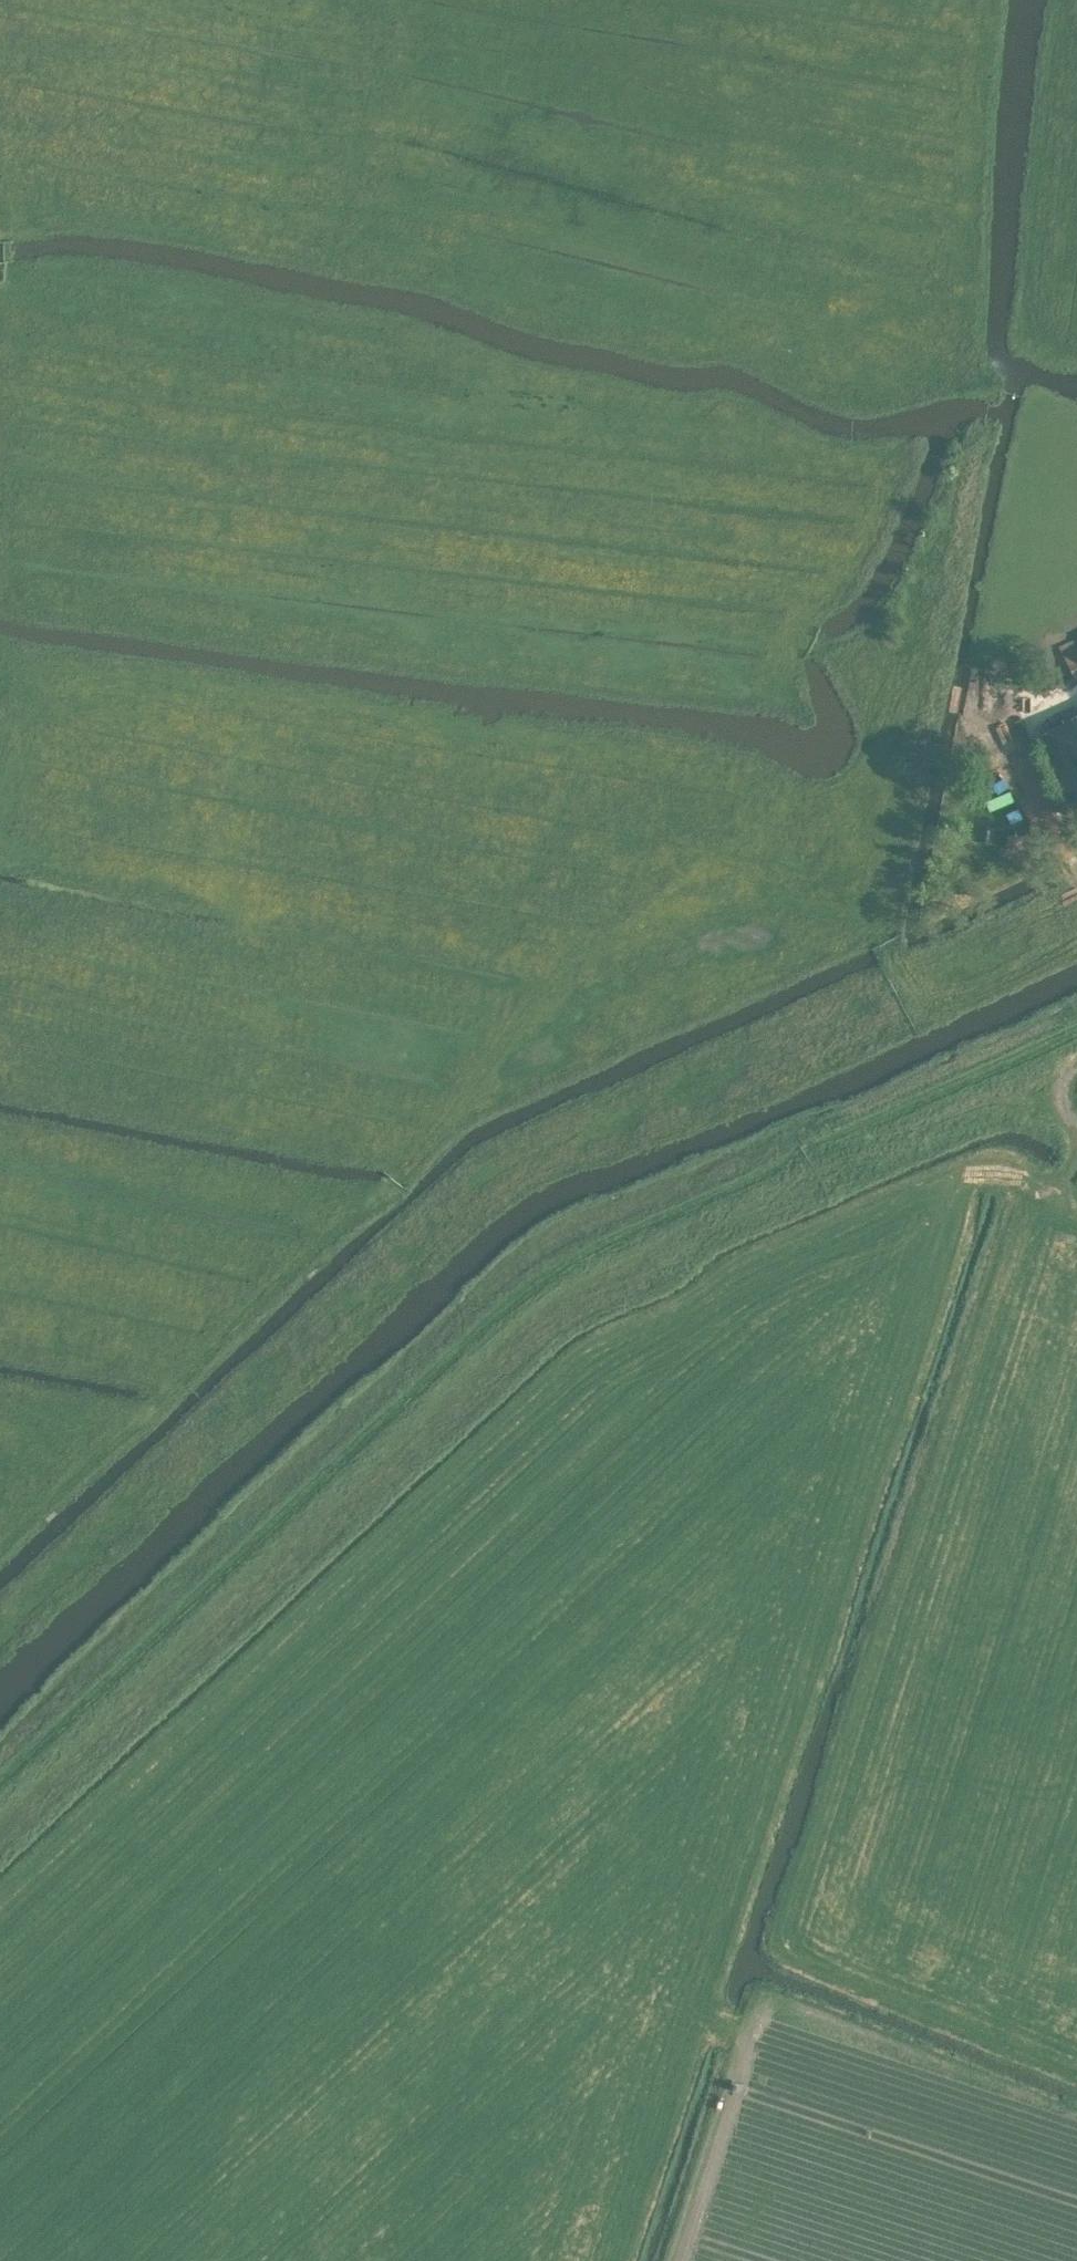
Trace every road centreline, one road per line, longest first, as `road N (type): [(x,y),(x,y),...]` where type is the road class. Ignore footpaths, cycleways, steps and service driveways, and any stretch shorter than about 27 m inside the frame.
road 1 (track): [(1076,1026),(546,1272),(0,1797)]
road 2 (track): [(1076,932),(992,977),(956,990),(932,986),(887,937),(811,876)]
road 3 (track): [(1076,1133),(1031,1112),(989,1111),(879,1135),(844,1128)]
road 4 (track): [(1076,686),(1026,720),(1032,778),(1076,876)]
road 5 (track): [(128,708),(0,670)]

